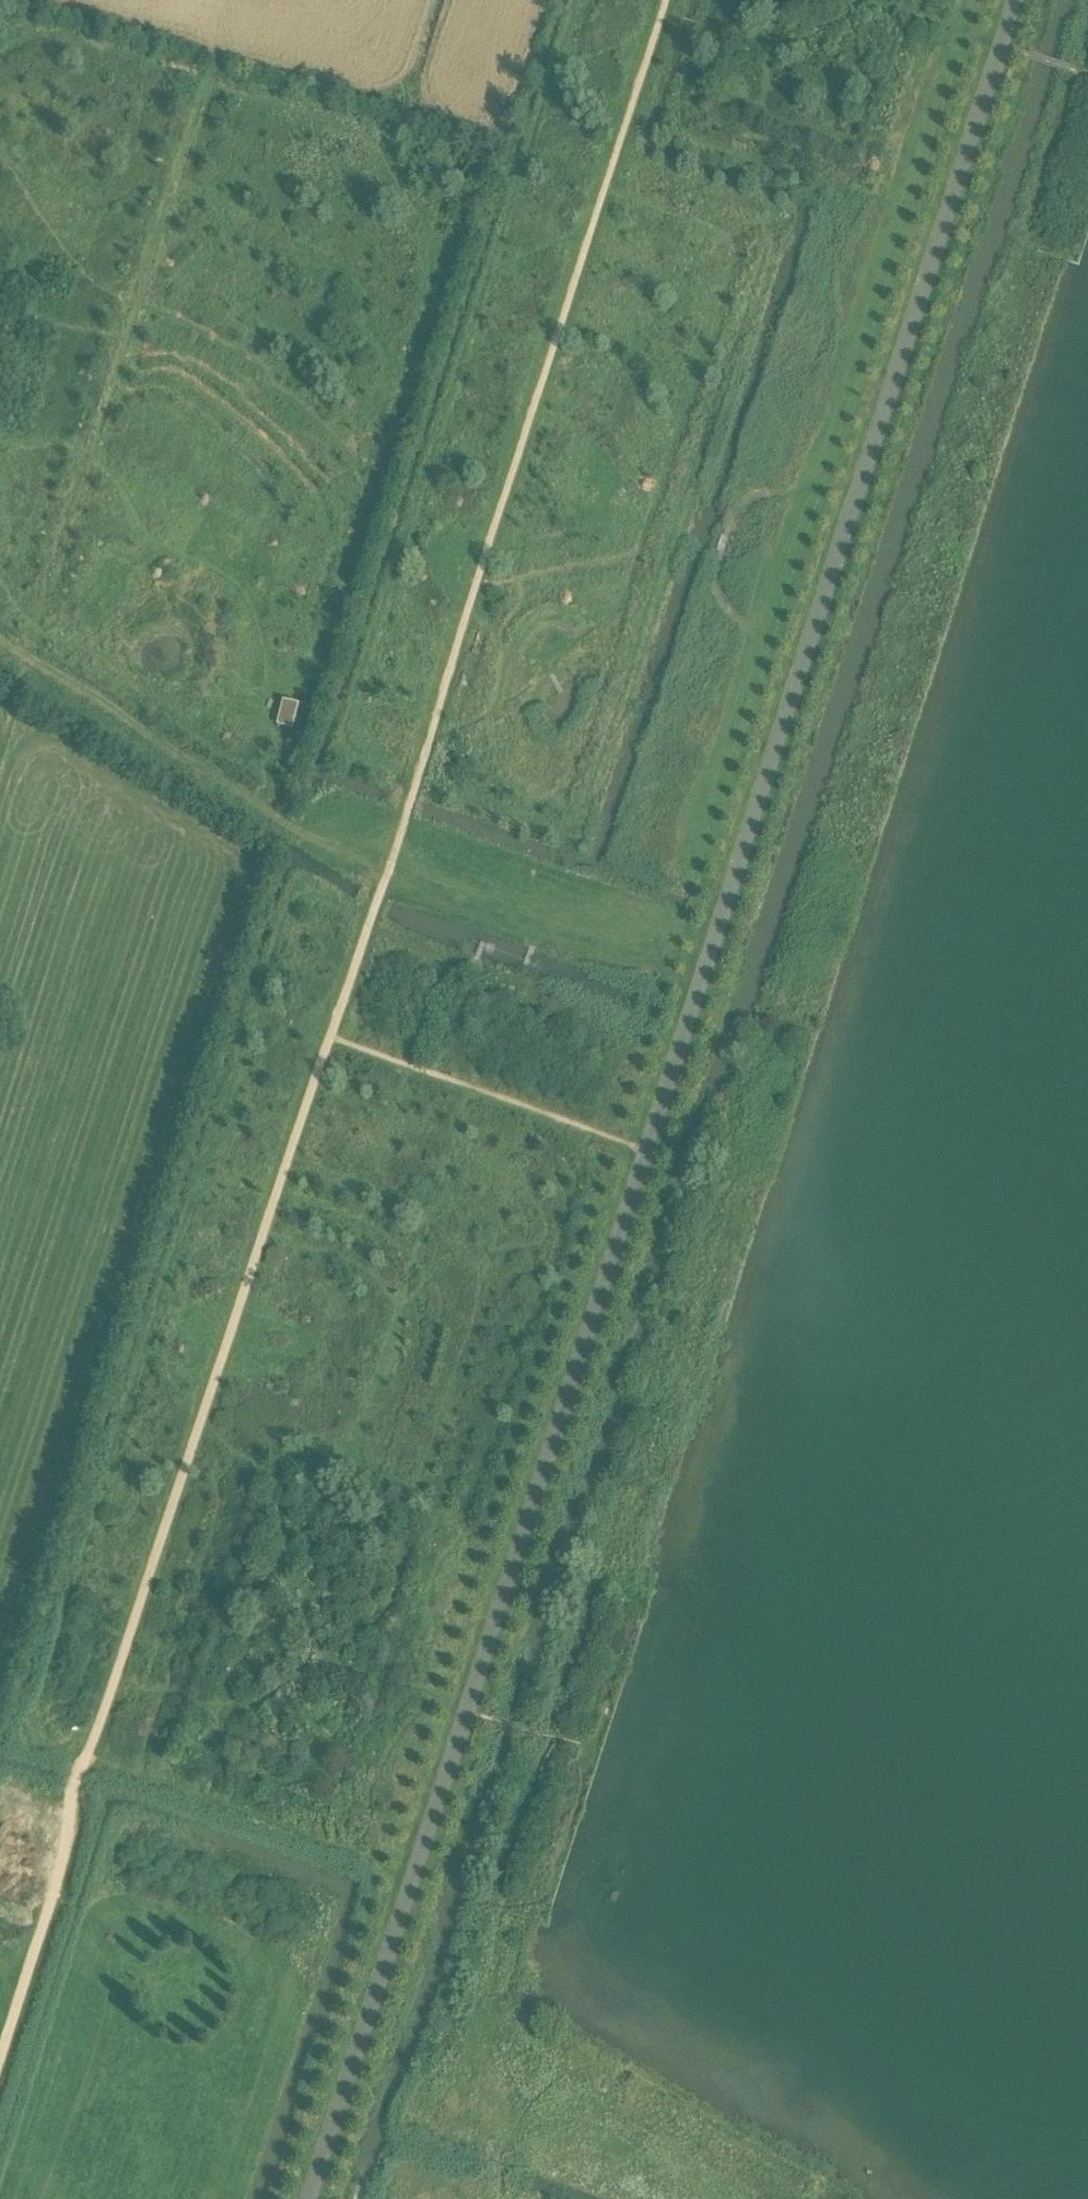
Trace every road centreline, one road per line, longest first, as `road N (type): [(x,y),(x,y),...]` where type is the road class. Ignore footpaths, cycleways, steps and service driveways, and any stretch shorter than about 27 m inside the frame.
road 1 (track): [(0,2067),(76,1829),(73,1788),(389,867)]
road 2 (track): [(389,867),(665,0)]

